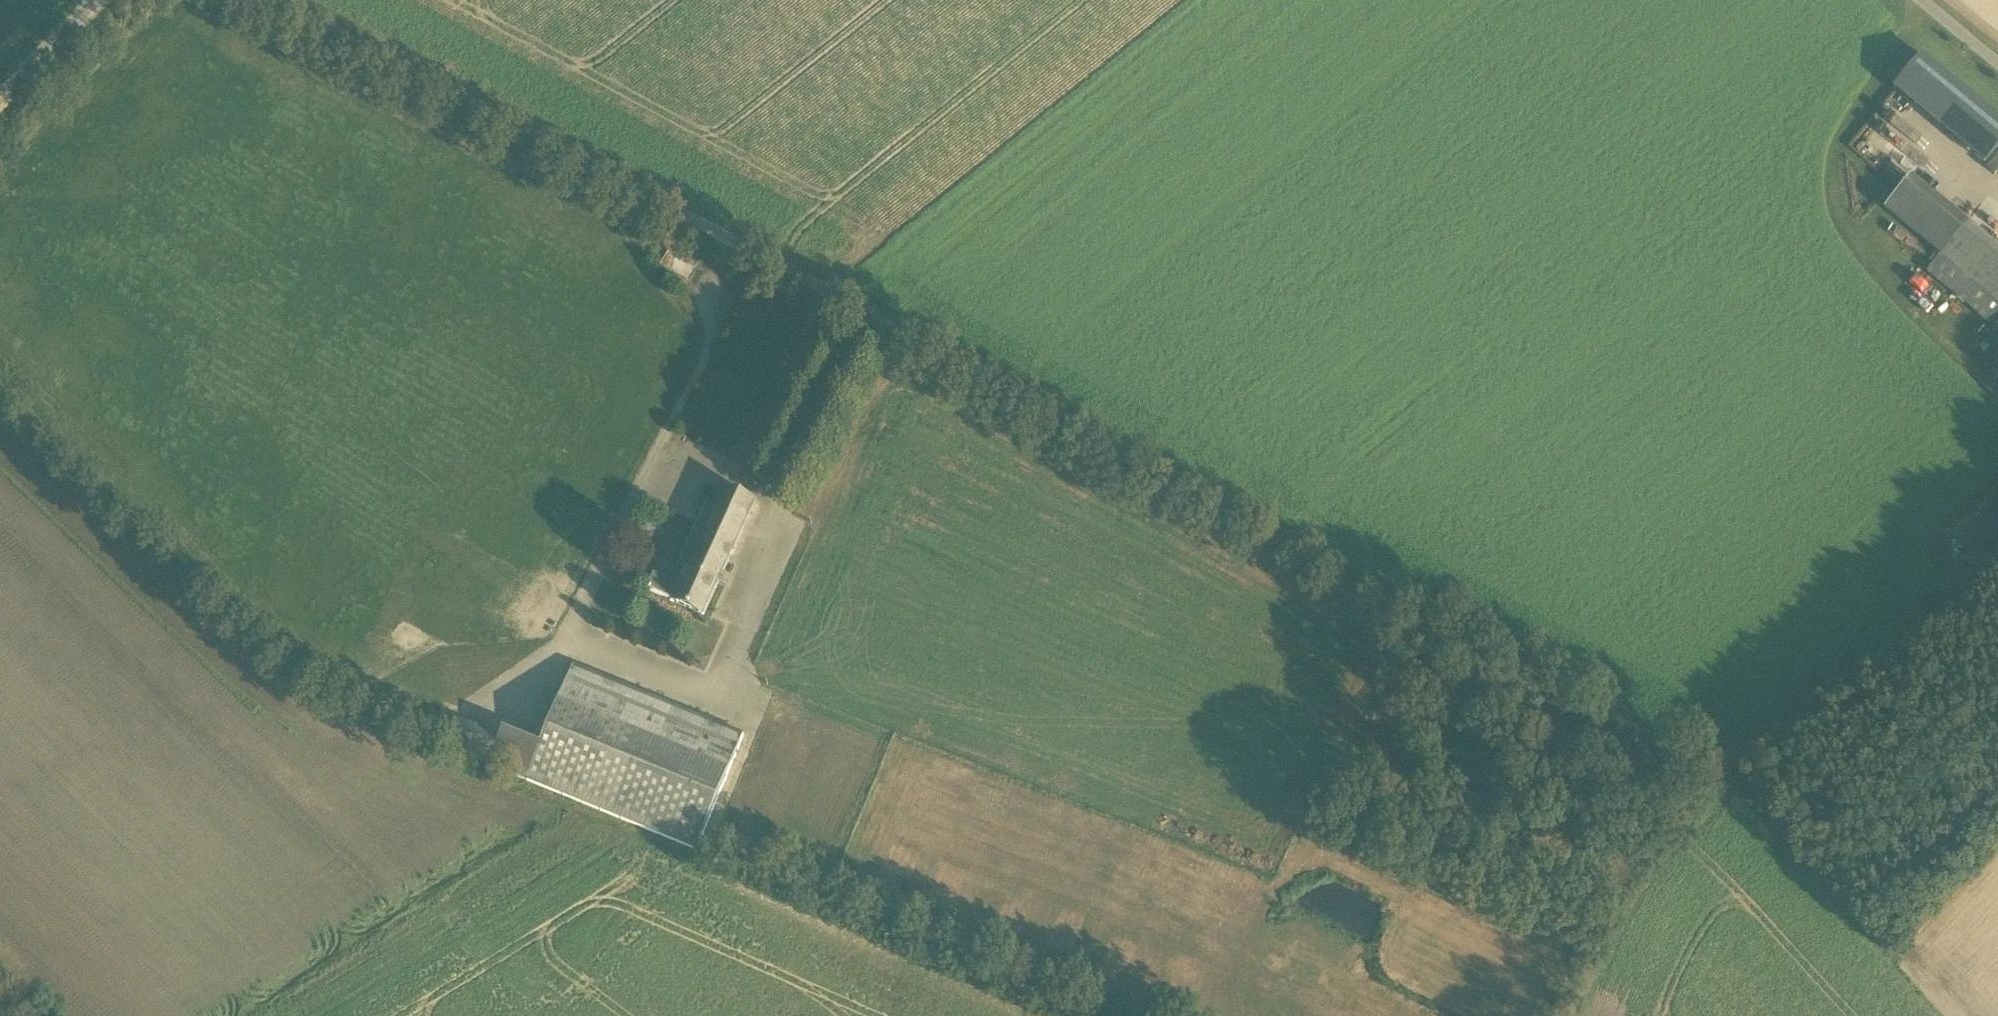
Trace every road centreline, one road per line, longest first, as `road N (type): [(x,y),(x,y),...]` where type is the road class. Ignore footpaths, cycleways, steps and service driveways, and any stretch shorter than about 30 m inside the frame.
road 1 (track): [(1997,566),(1944,615),(1740,754),(1683,747),(1470,628),(1184,487),(284,0)]
road 2 (track): [(1084,1015),(738,862)]
road 3 (unclassified): [(0,98),(100,0)]

